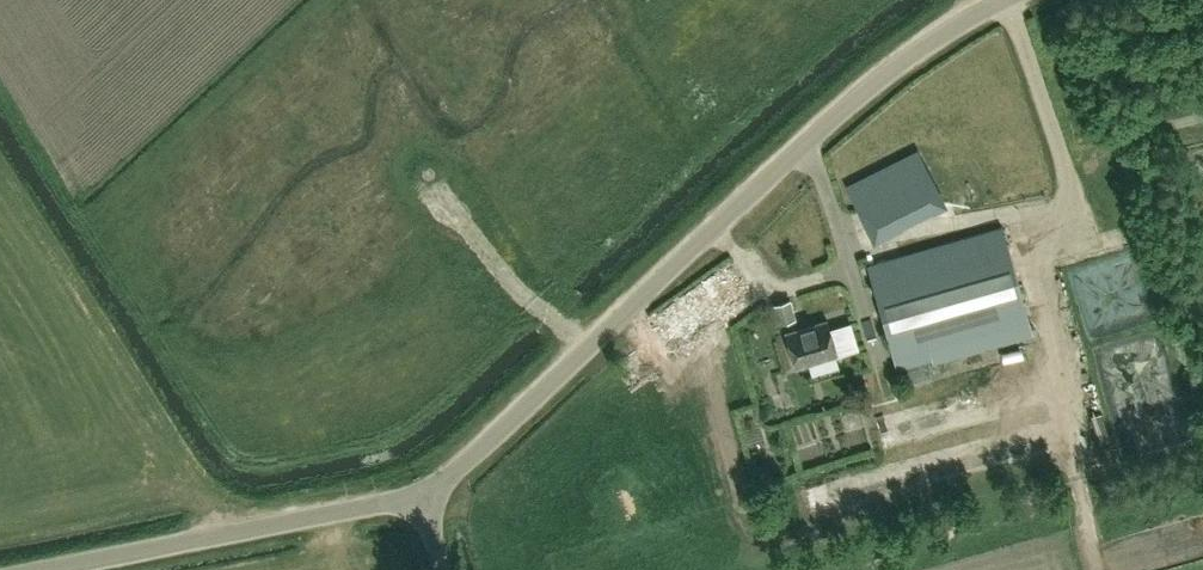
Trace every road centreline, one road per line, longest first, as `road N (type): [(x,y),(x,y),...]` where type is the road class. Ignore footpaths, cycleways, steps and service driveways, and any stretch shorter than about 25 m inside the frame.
road 1 (unclassified): [(425,495),(882,76),(998,0)]
road 2 (unclassified): [(57,569),(425,495)]

